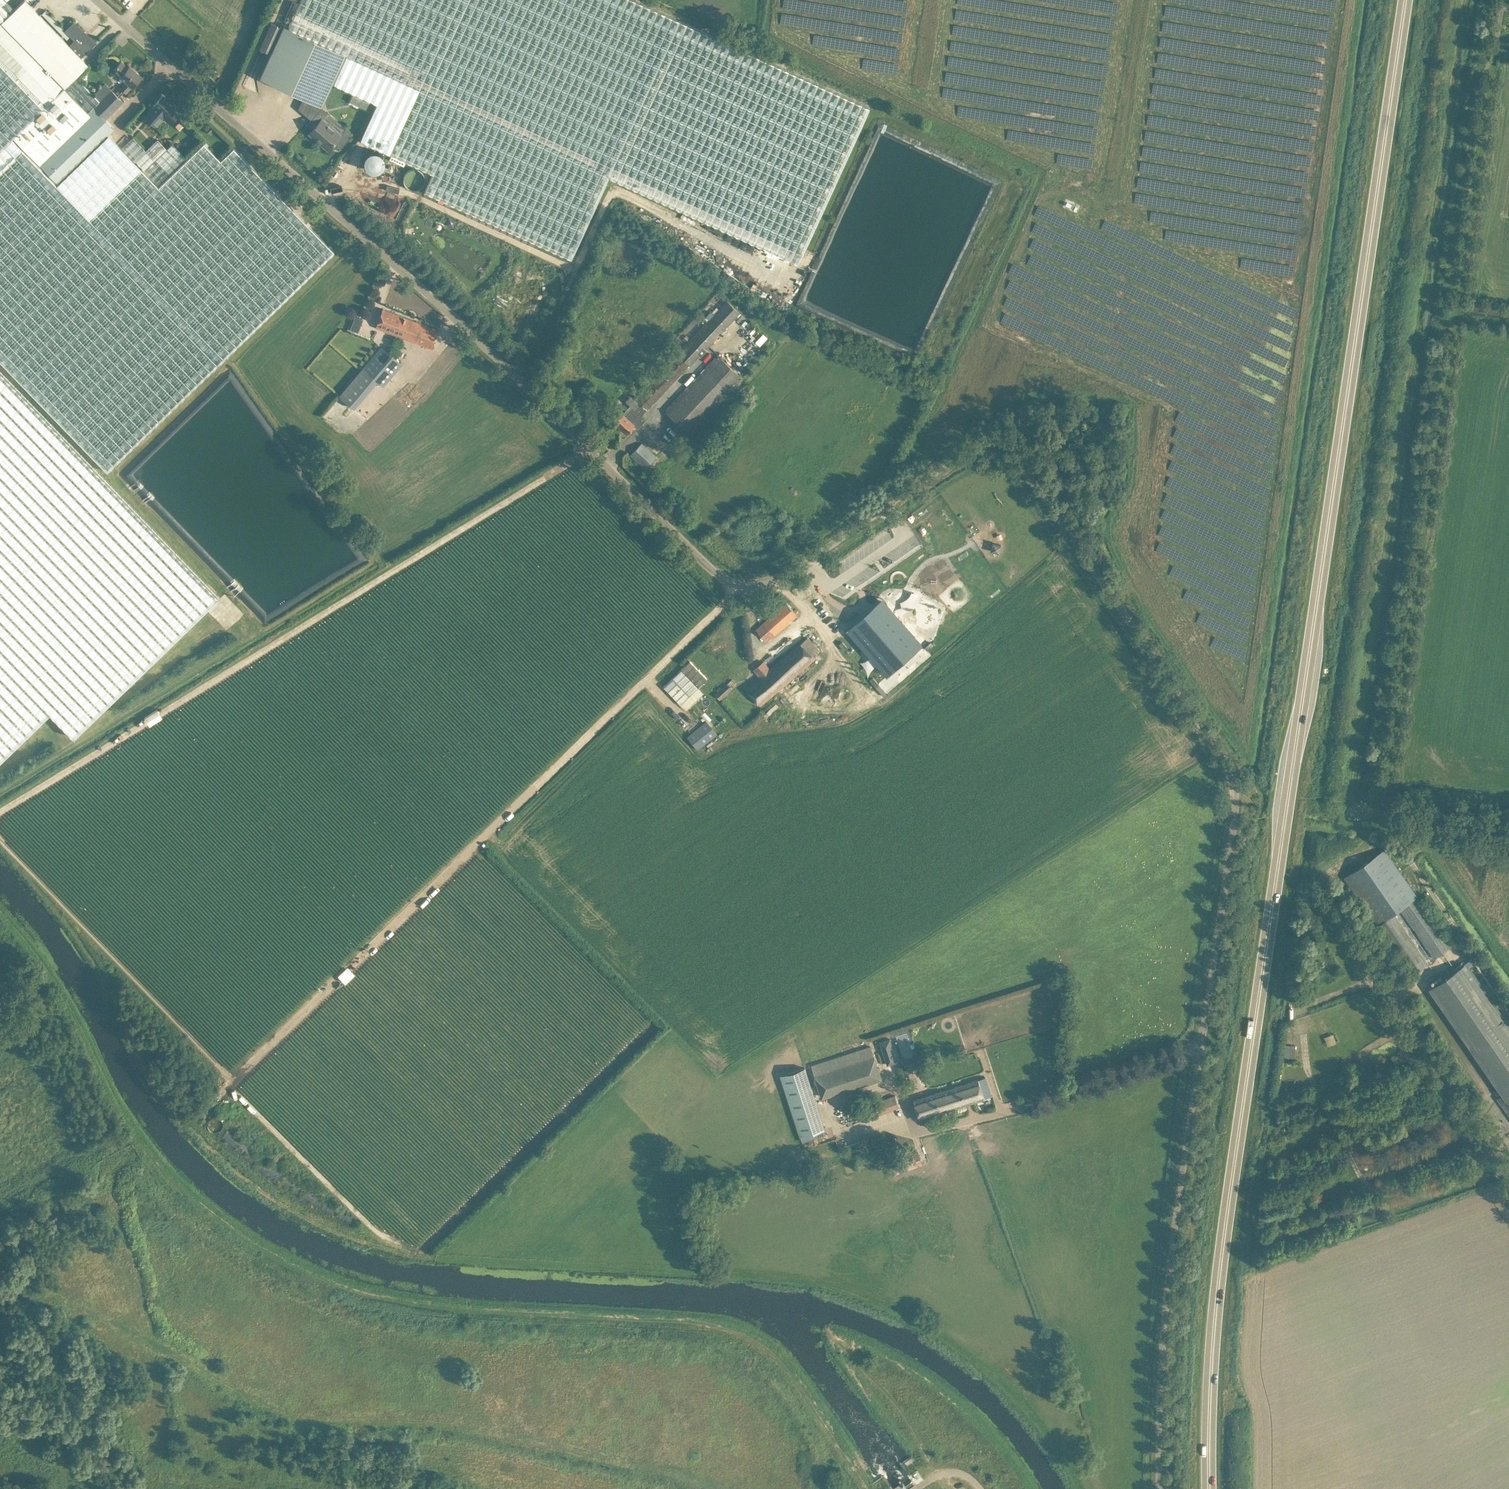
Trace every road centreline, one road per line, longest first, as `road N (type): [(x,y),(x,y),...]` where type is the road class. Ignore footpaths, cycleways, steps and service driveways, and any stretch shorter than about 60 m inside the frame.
road 1 (unclassified): [(1167,1488),(1181,1222),(1239,788),(1226,751),(1031,479),(997,454),(972,453),(789,573),(768,583),(731,583),(422,288),(92,0)]
road 2 (primary): [(1210,1488),(1222,1256),(1406,0)]
road 3 (track): [(1508,825),(1381,807),(1502,8),(1508,9)]
road 4 (track): [(223,1094),(725,605),(731,583)]
road 5 (unclassified): [(1508,1162),(1377,976)]
road 6 (track): [(1321,896),(1322,874),(1411,811)]

